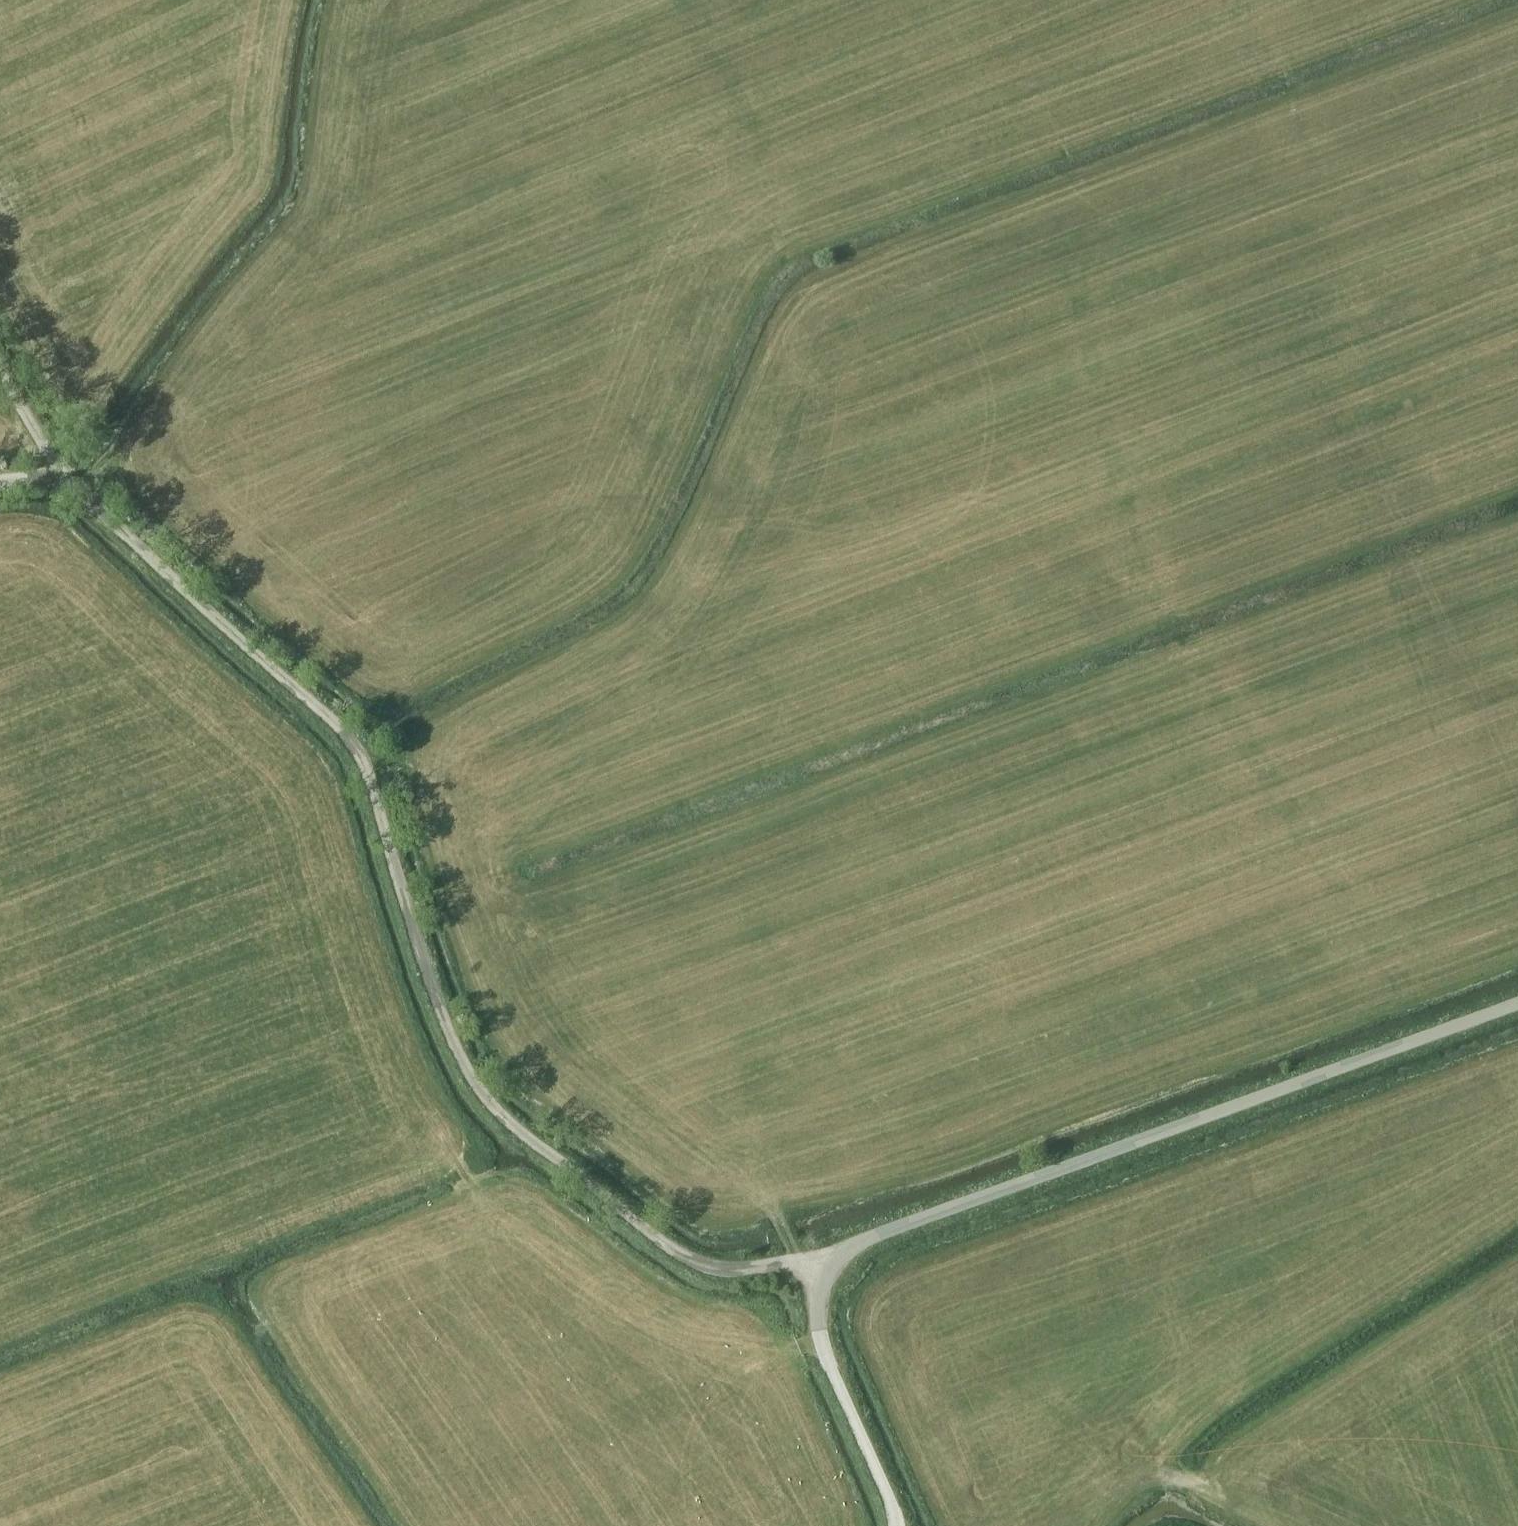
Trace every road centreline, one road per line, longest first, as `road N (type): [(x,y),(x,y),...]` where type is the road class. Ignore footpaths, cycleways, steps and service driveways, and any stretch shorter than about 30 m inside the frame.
road 1 (unclassified): [(827,1274),(710,1276),(684,1263),(498,1118),(443,1024),(354,751),(60,480),(0,377)]
road 2 (tertiary): [(827,1274),(859,1246),(1517,1010)]
road 3 (tertiary): [(898,1525),(817,1332),(814,1305),(827,1274)]

